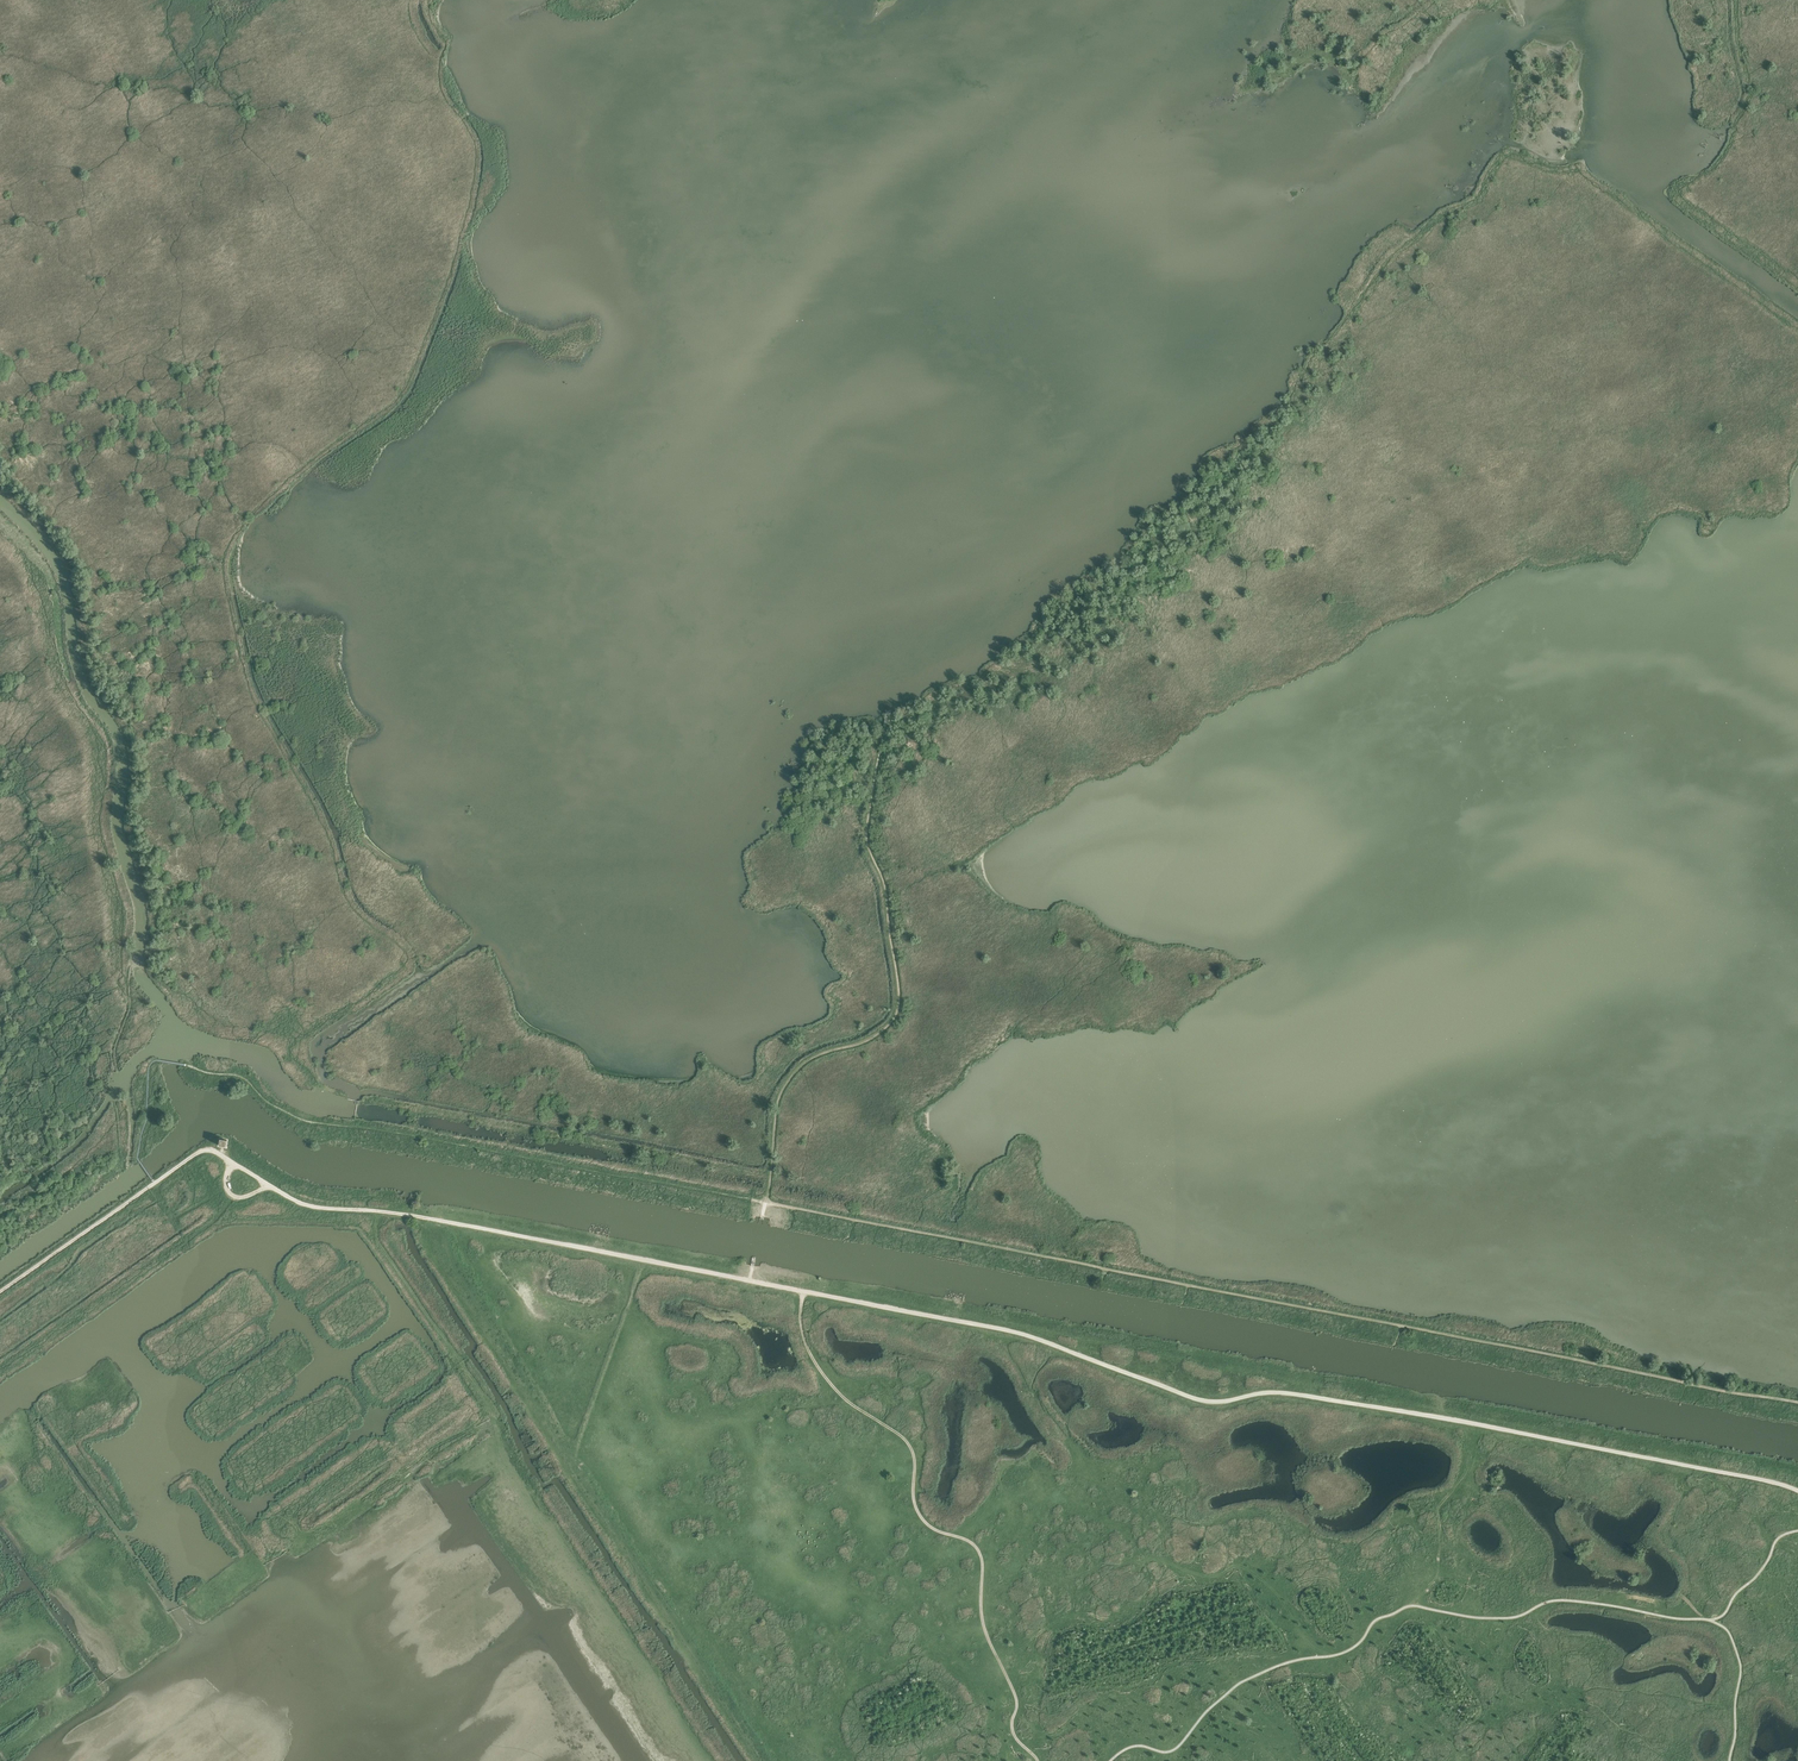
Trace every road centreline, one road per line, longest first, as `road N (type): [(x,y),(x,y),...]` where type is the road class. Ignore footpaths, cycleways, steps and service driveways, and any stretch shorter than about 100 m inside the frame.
road 1 (track): [(1797,1490),(1313,1396),(1203,1401),(1019,1333),(448,1221),(315,1207),(208,1149),(0,1292)]

